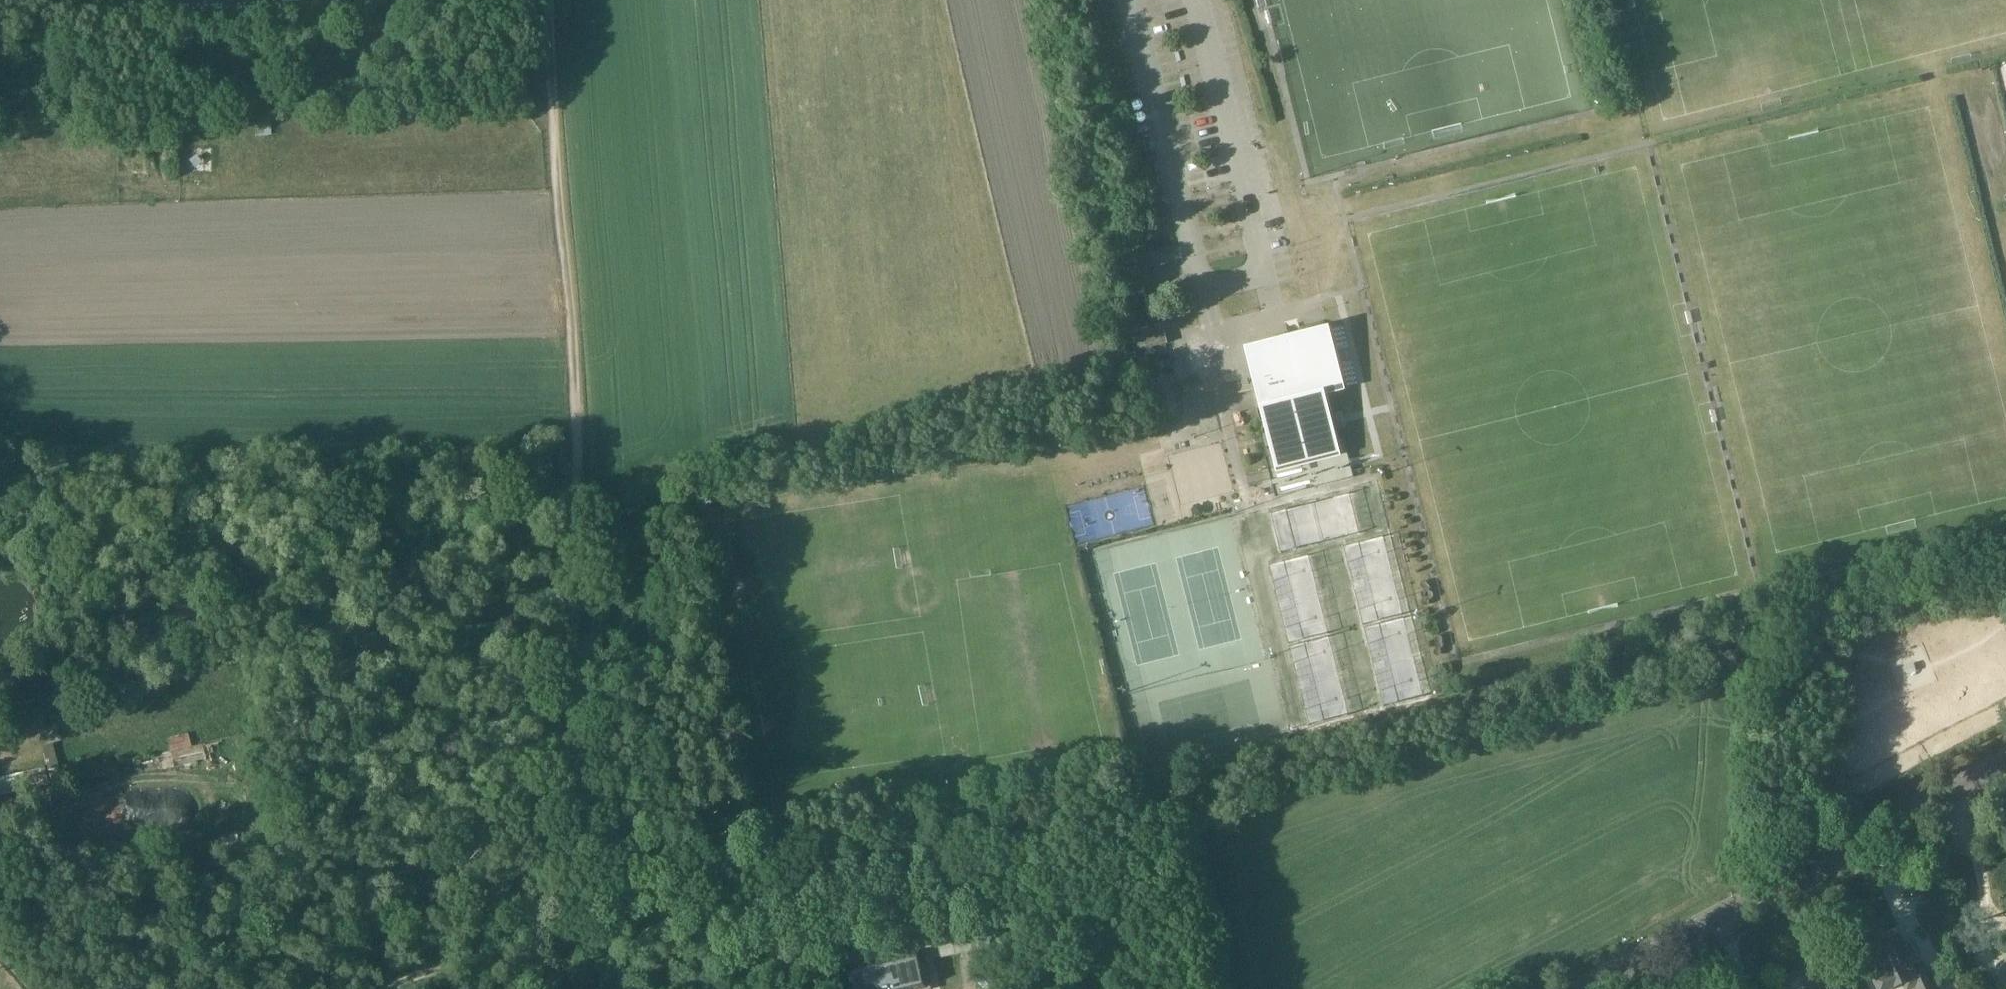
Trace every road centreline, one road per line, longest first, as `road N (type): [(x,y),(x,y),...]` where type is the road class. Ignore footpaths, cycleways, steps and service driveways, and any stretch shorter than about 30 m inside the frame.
road 1 (track): [(550,988),(573,448),(549,0)]
road 2 (residential): [(1585,988),(2005,761)]

